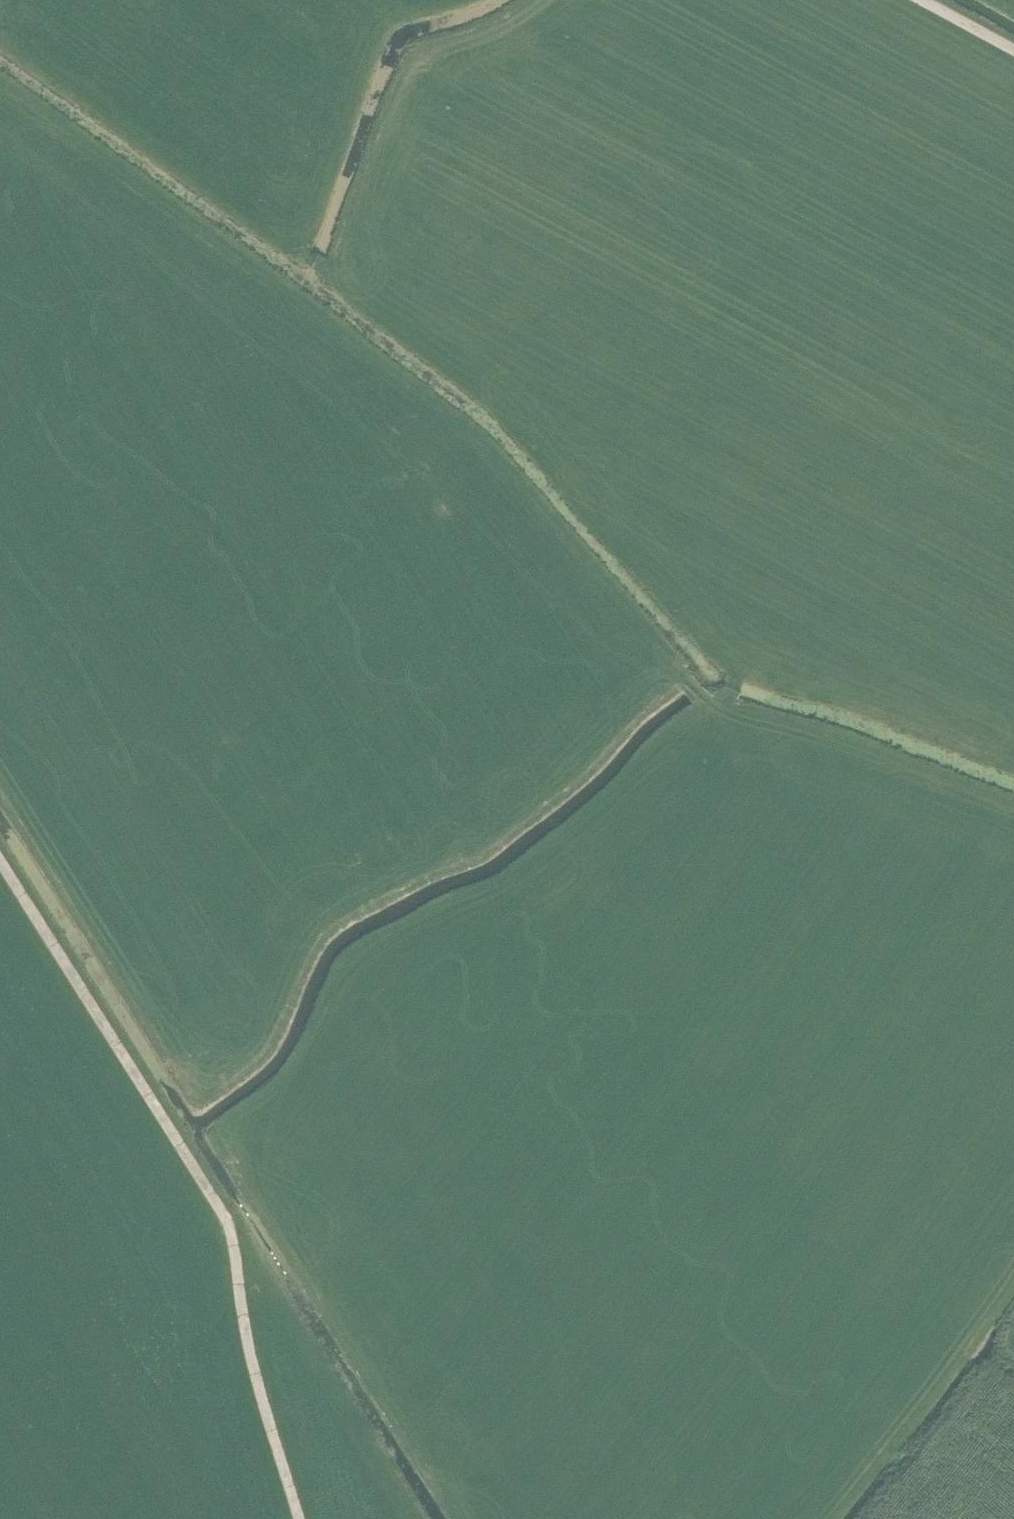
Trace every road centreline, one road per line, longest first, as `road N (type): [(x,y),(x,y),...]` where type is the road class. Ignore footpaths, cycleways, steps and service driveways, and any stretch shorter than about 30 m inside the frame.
road 1 (track): [(0,863),(228,1222),(241,1306),(304,1518)]

